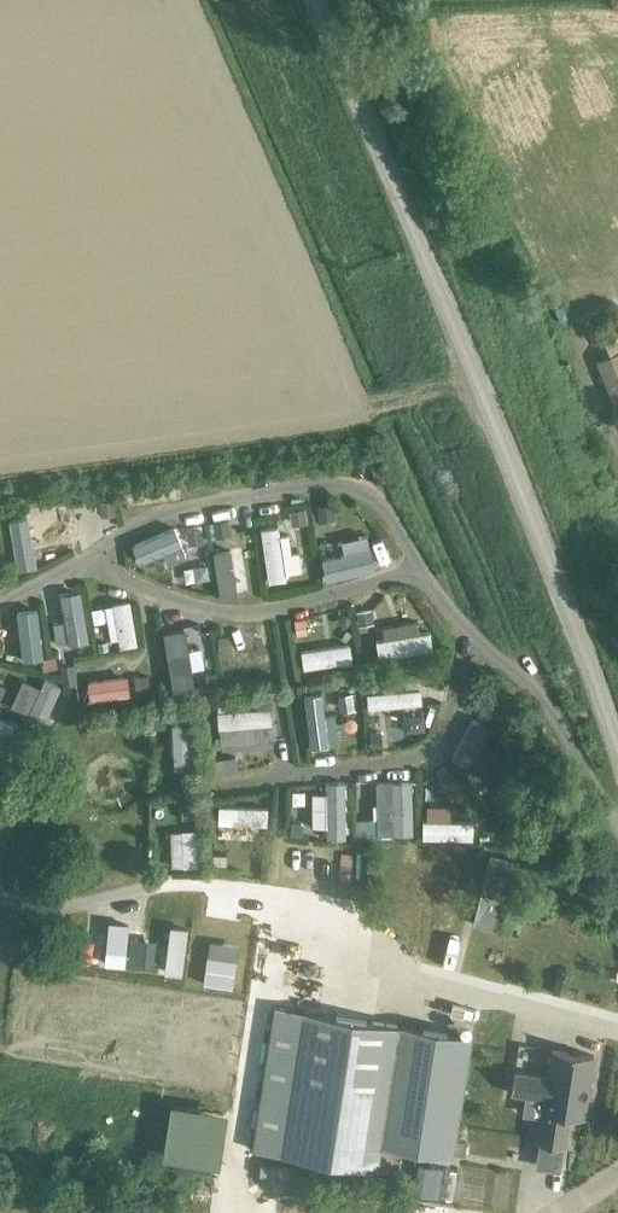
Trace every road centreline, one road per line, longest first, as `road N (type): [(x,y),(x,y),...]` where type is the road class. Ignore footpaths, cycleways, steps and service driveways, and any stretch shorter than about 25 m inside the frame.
road 1 (unclassified): [(617,745),(495,419),(313,0)]

